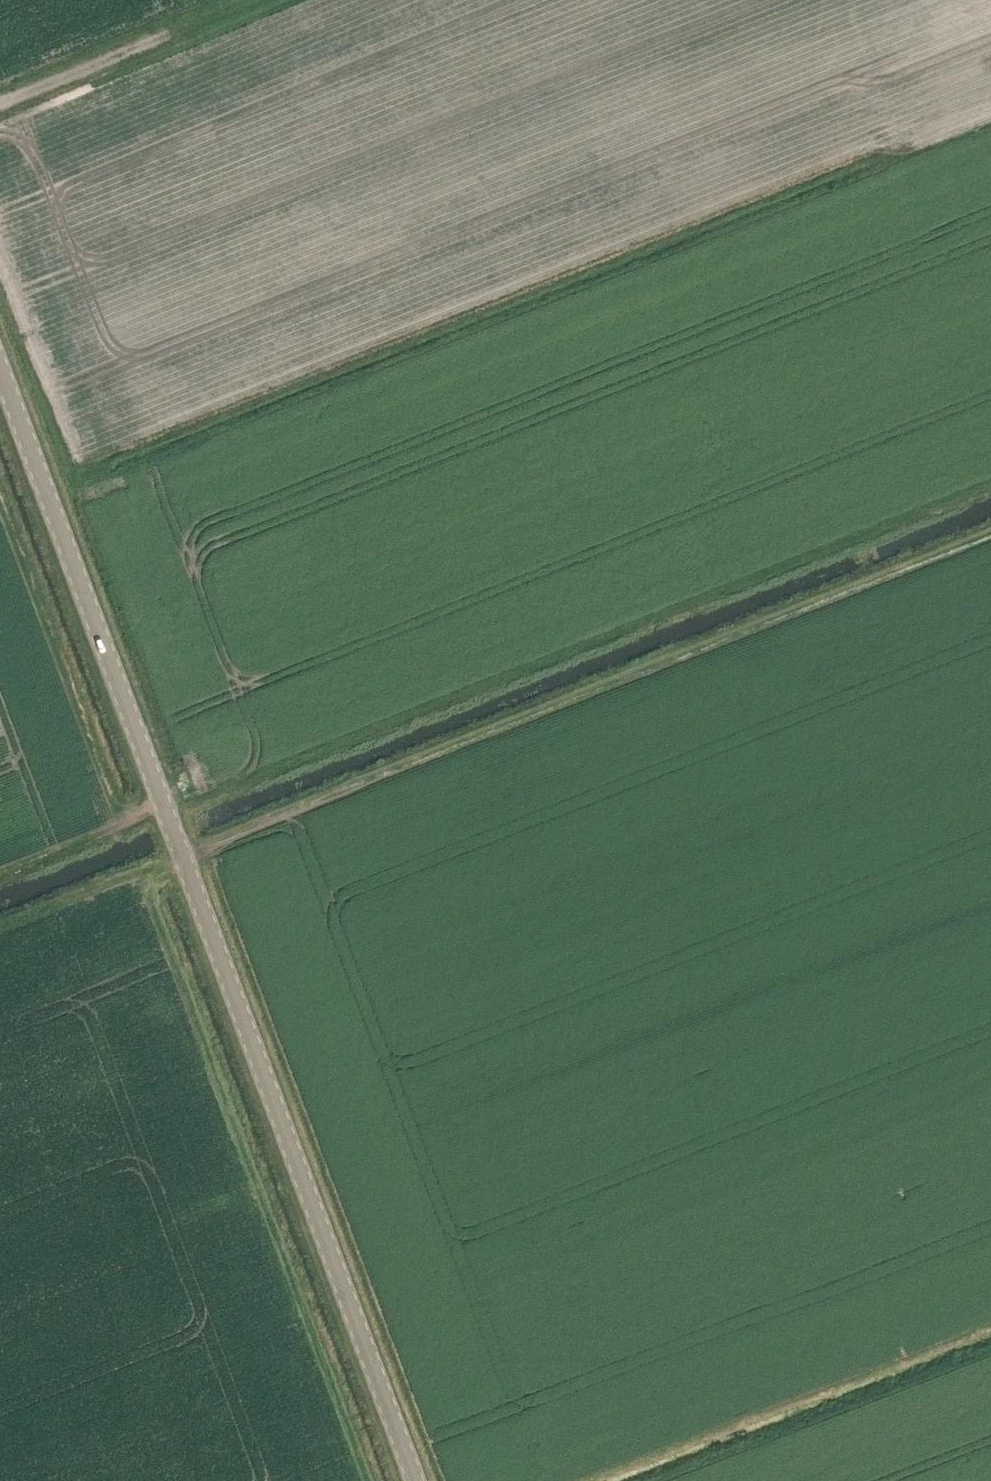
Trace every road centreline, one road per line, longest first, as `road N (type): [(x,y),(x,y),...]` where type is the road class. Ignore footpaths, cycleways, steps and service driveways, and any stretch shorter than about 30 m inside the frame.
road 1 (unclassified): [(417,1480),(0,370)]

